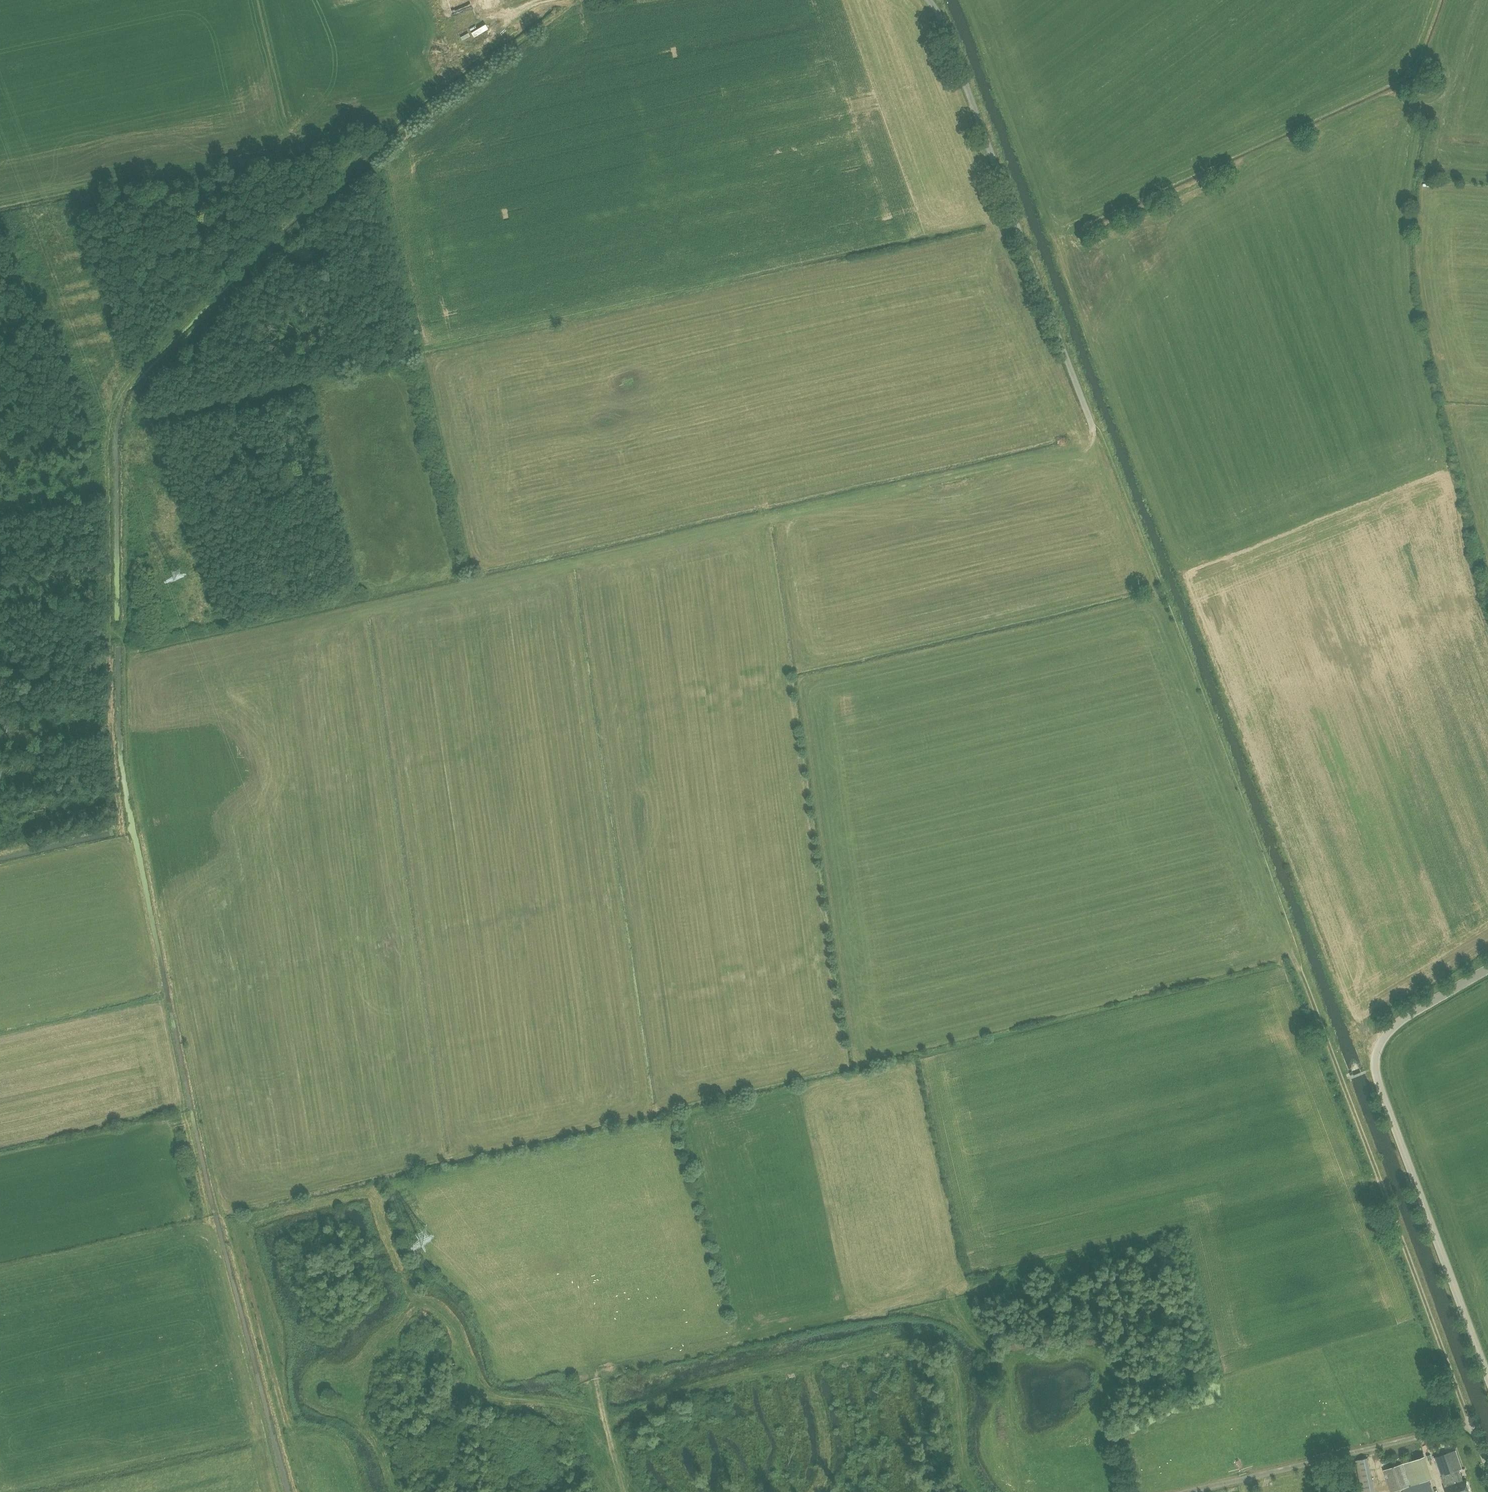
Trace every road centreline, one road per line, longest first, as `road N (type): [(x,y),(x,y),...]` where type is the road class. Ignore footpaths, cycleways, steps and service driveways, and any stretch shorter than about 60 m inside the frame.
road 1 (track): [(438,1308),(456,1327),(479,1381),(504,1398),(576,1405),(607,1420),(706,1384),(931,1338),(951,1347),(962,1386),(965,1462),(980,1491)]
road 2 (unclassified): [(1487,1378),(1375,1068),(1380,1044),(1397,1024),(1487,969)]
road 3 (track): [(1466,1412),(1301,967)]
road 4 (track): [(1186,1491),(1471,1425)]
road 5 (track): [(595,1375),(625,1491)]

